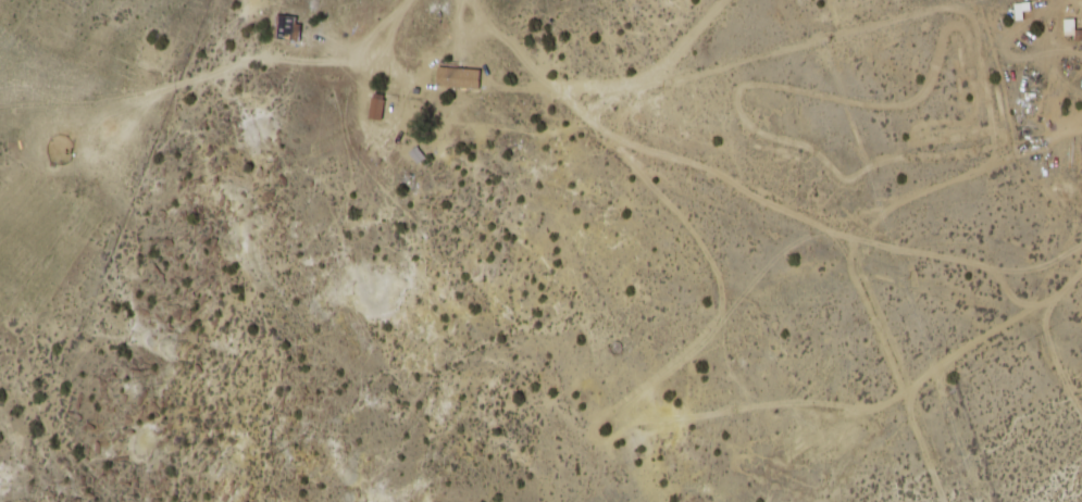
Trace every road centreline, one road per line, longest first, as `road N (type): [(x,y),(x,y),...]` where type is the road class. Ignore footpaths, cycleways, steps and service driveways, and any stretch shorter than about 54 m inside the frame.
road 1 (track): [(1081,131),(886,209),(814,221),(601,130),(552,86),(498,111),(268,58),(166,90),(0,110)]
road 2 (track): [(732,0),(655,79),(552,86),(398,501)]

